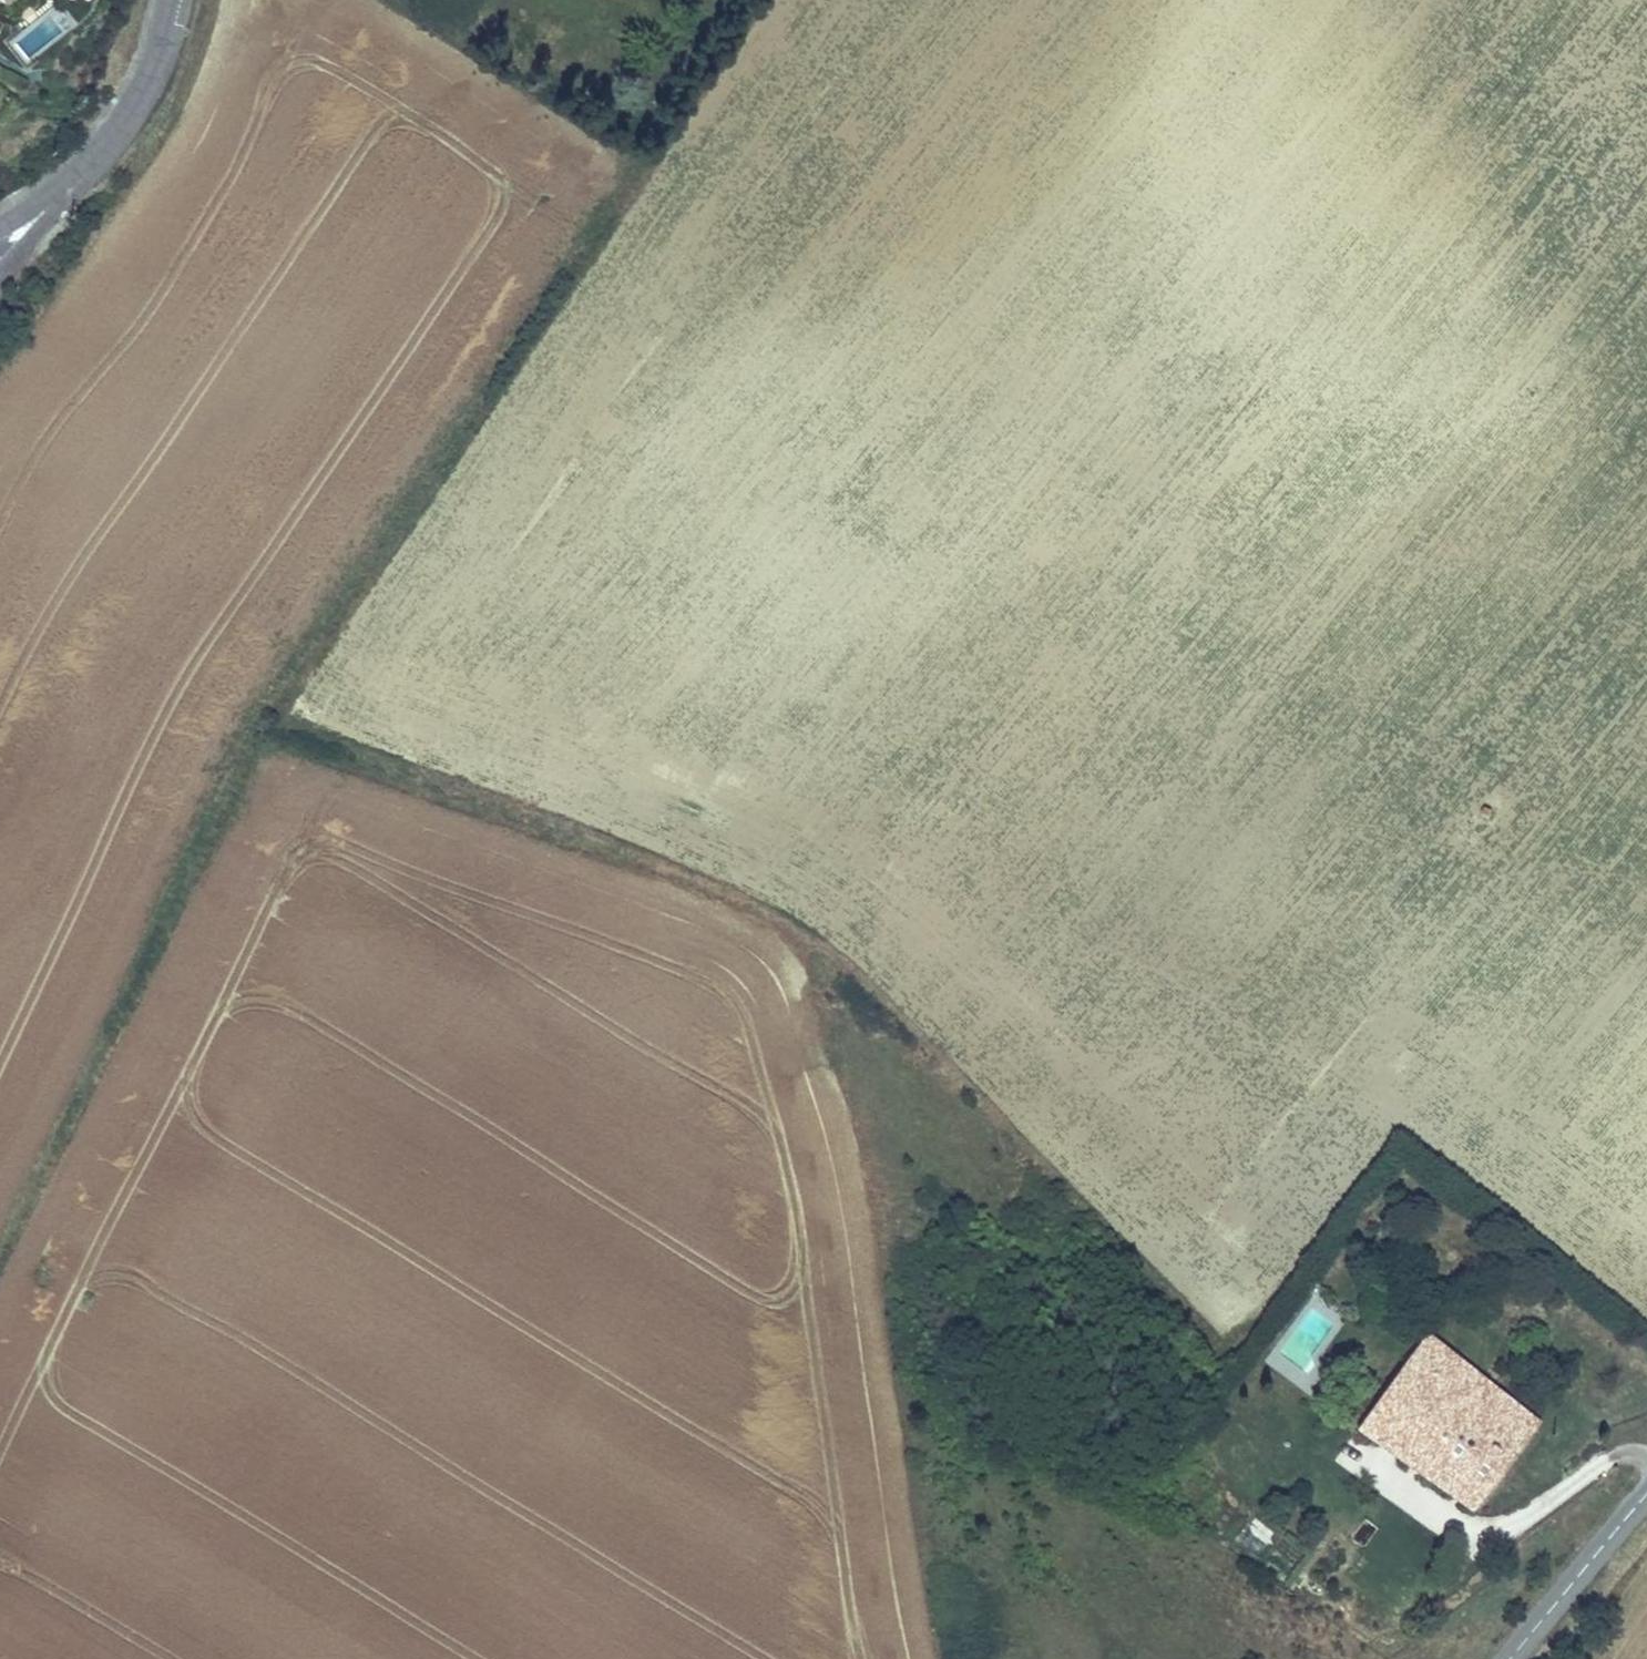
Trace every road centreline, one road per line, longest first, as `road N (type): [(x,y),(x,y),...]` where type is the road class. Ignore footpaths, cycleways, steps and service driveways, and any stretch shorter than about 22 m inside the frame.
road 1 (residential): [(0,247),(90,161),(126,113),(148,77),(174,0)]
road 2 (unclassified): [(1507,1658),(1646,1492)]

